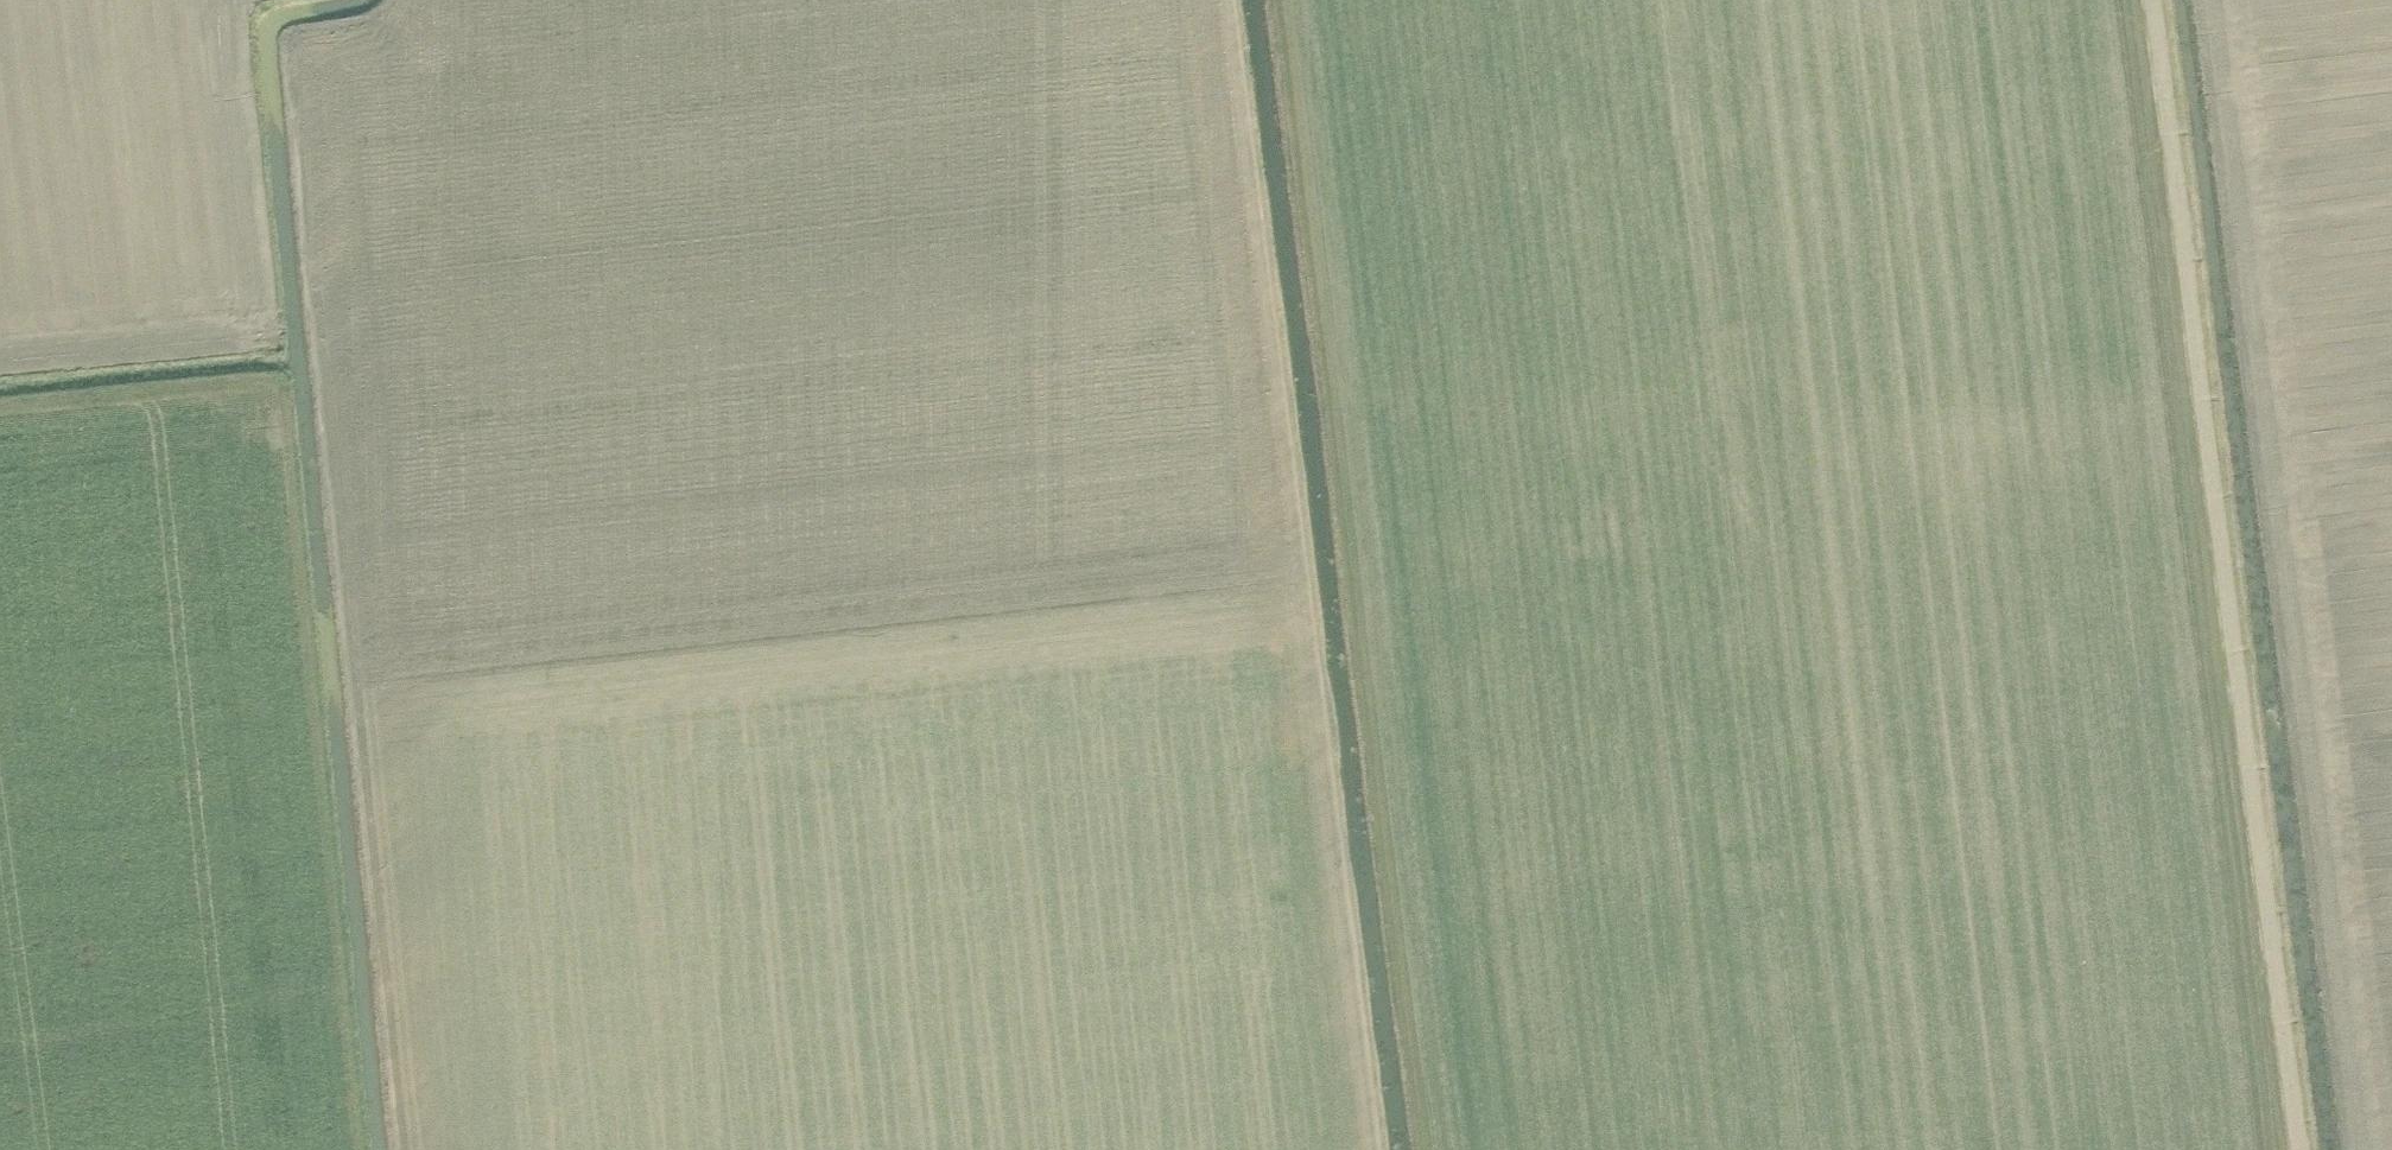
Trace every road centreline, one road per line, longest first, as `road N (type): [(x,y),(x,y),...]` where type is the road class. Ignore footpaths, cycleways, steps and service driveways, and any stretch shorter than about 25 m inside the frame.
road 1 (track): [(2151,0),(2301,1149)]

